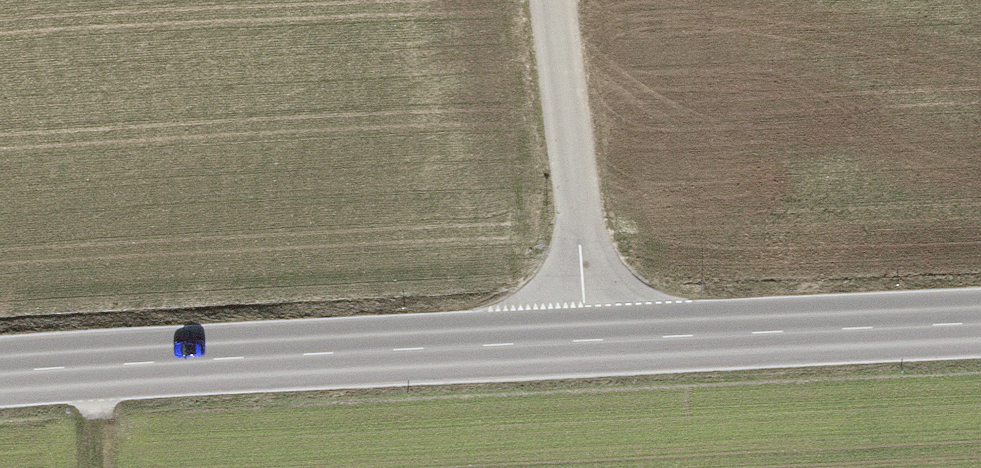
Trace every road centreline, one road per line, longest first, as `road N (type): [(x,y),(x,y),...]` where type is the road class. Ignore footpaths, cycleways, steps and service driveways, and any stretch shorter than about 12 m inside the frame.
road 1 (primary): [(590,338),(0,374)]
road 2 (primary): [(980,323),(590,338)]
road 3 (unclassified): [(590,338),(547,0)]

